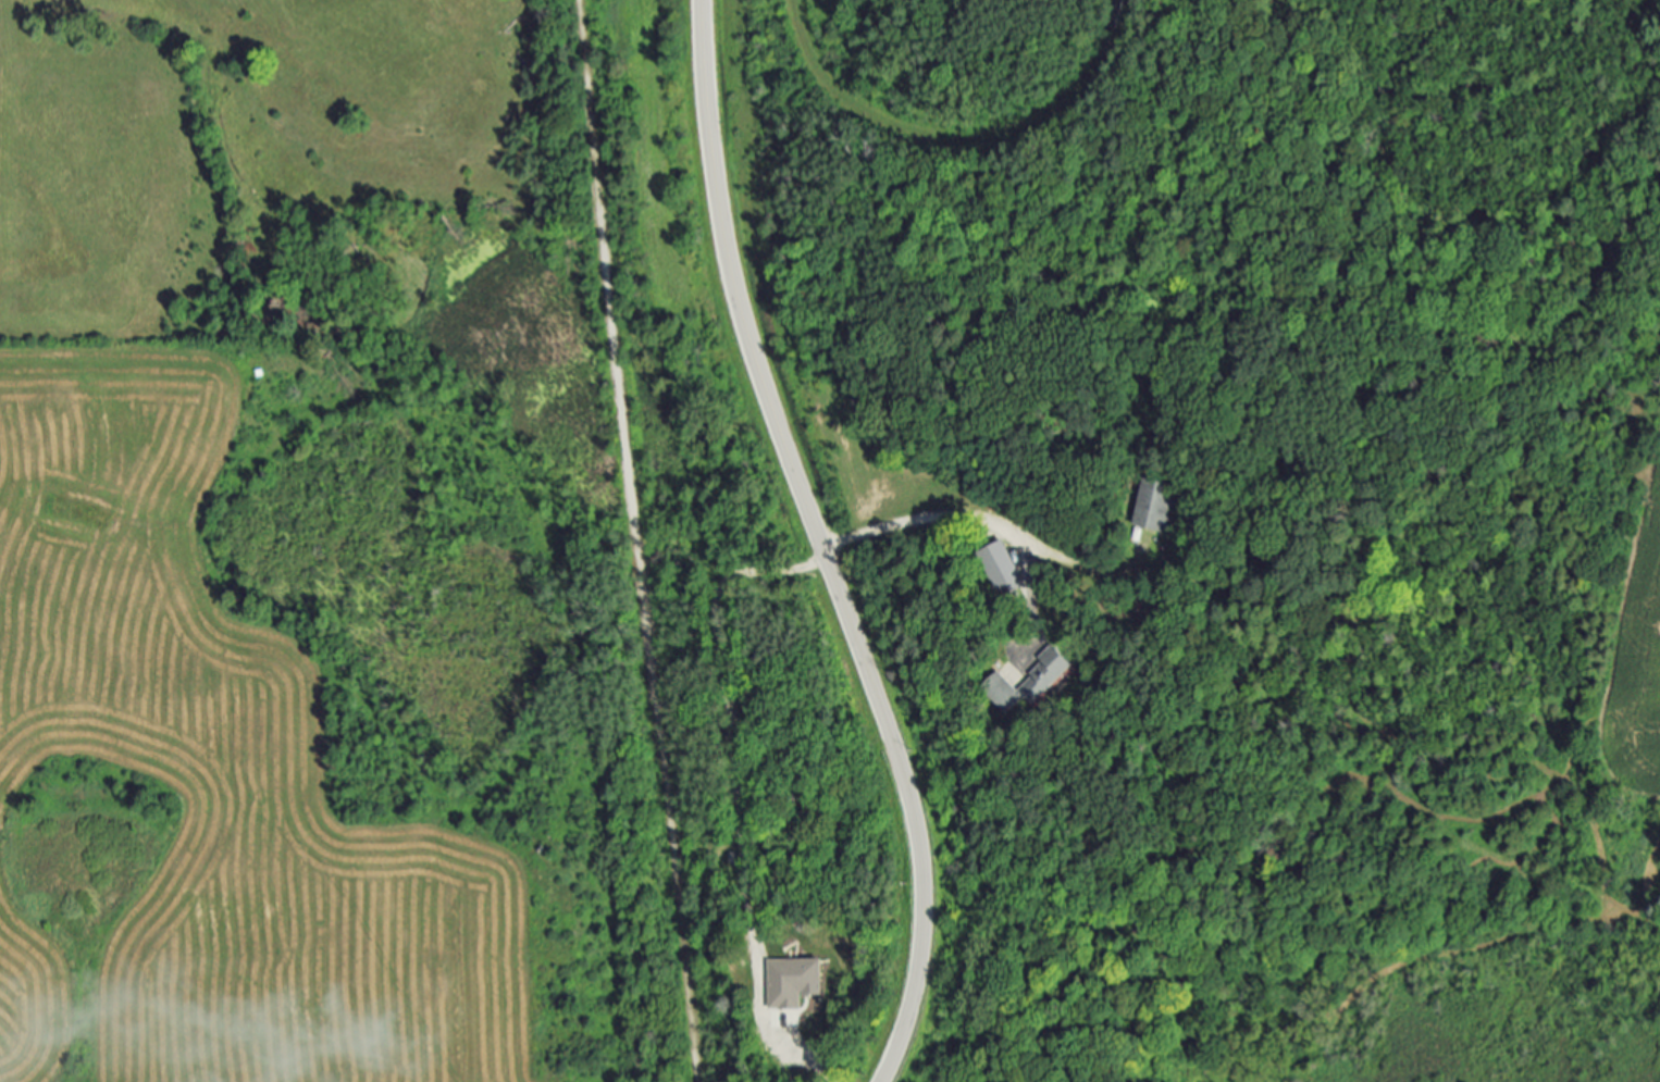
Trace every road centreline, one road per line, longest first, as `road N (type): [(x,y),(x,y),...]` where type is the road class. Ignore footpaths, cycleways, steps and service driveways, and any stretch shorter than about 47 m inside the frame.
road 1 (residential): [(701,0),(714,173),(736,288),(919,824),(925,950),(886,1081)]

